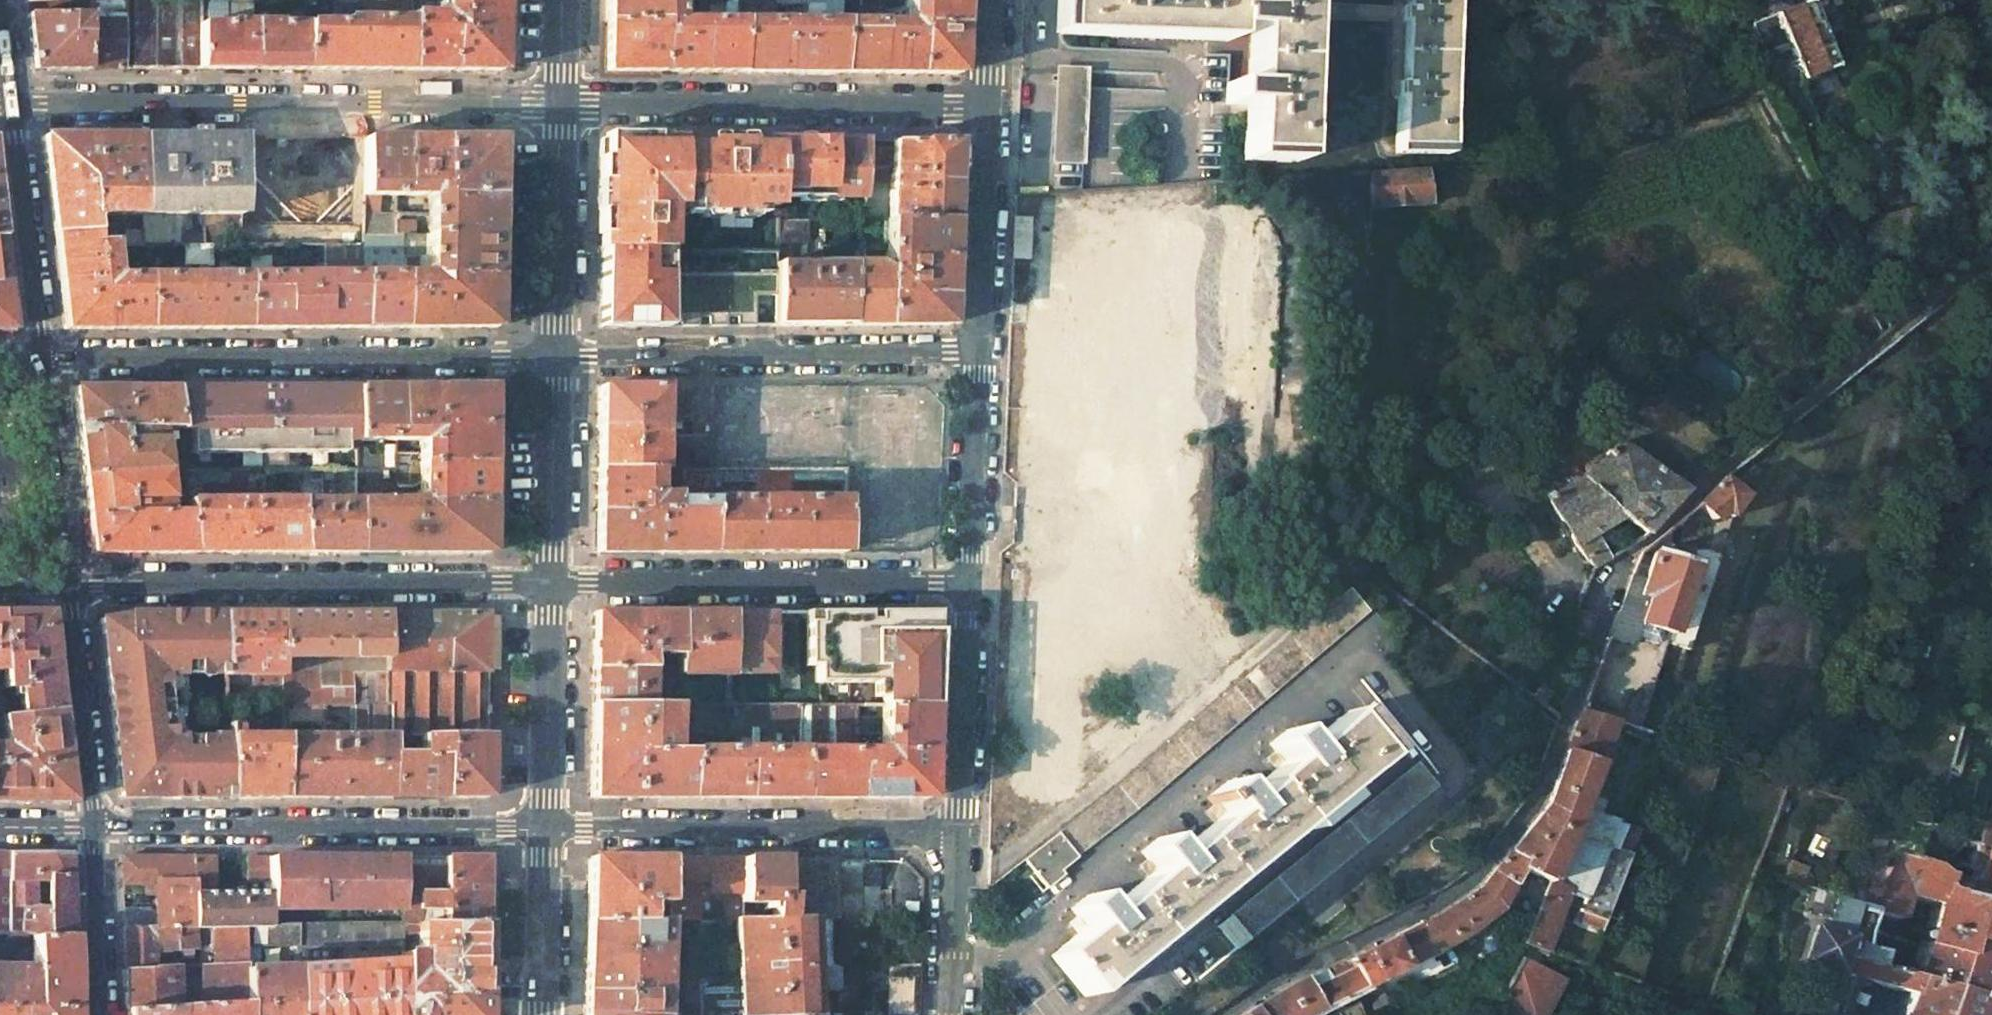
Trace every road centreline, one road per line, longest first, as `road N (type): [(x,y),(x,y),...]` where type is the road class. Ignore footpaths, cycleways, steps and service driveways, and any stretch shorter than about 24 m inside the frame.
road 1 (residential): [(1223,1014),(1422,911),(1473,875),(1537,799),(1628,554)]
road 2 (residential): [(13,105),(559,103)]
road 3 (residential): [(555,356),(41,354)]
road 4 (residential): [(68,582),(549,583)]
road 5 (residential): [(546,825),(96,827)]
road 6 (residential): [(559,103),(993,104)]
road 7 (residential): [(979,354),(555,356)]
road 8 (residential): [(549,583),(970,582)]
road 9 (residential): [(960,835),(546,825)]
road 10 (residential): [(970,582),(960,835)]
road 11 (residential): [(555,356),(559,103)]
road 12 (tertiary): [(41,354),(13,105)]
road 13 (residential): [(993,104),(979,354)]
road 14 (tertiary): [(96,827),(68,582)]
road 15 (residential): [(546,825),(549,583)]
road 16 (tertiary): [(68,582),(41,354)]
road 17 (residential): [(979,354),(970,582)]
road 18 (residential): [(549,583),(555,356)]
road 19 (residential): [(543,1014),(546,825)]
road 20 (tertiary): [(102,1014),(96,827)]
road 21 (residential): [(960,835),(953,1014)]

